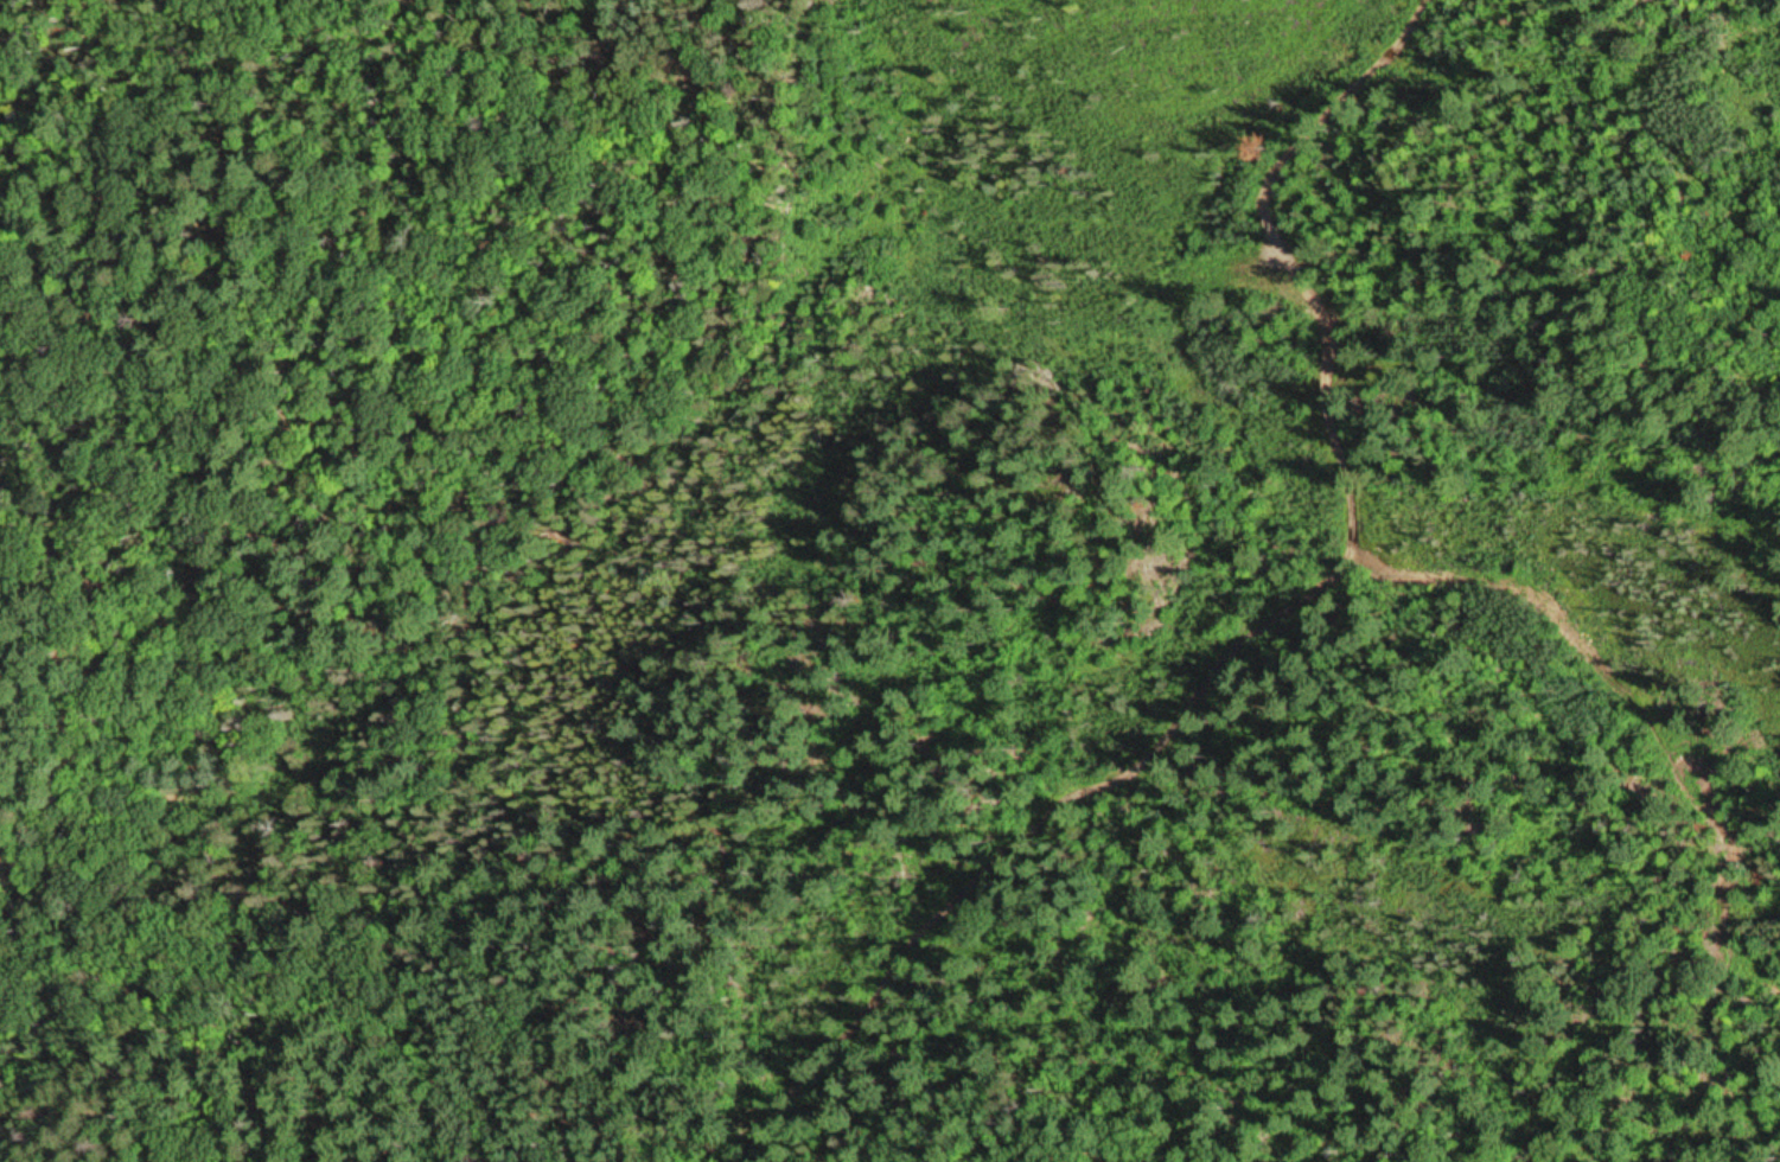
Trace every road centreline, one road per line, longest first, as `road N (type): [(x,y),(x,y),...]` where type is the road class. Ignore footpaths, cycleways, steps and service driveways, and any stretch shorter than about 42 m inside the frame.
road 1 (track): [(777,1161),(958,888),(1036,817),(1176,721),(1345,547),(1363,490),(1320,311),(1274,232),(1272,175),(1297,135),(1437,0)]

